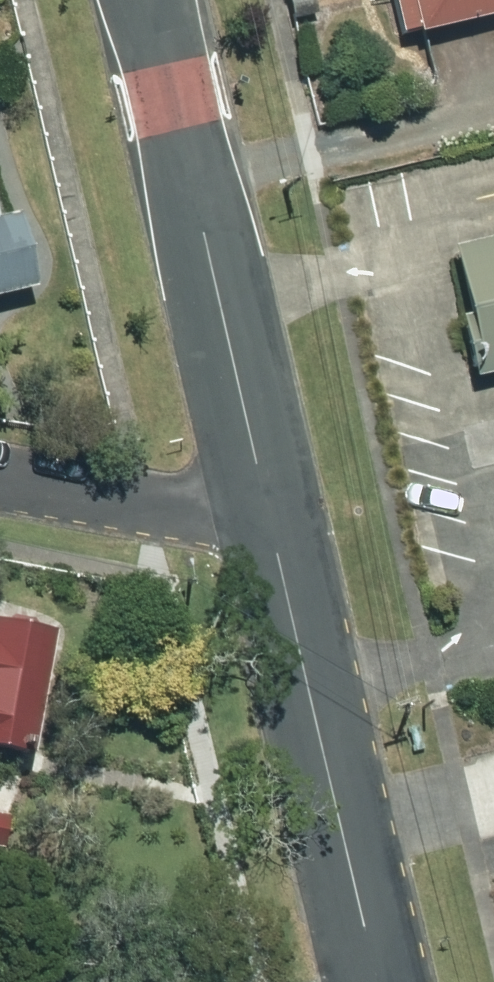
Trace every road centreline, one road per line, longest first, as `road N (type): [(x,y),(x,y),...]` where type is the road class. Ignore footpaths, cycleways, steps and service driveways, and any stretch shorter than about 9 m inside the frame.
road 1 (tertiary): [(150,0),(266,499)]
road 2 (tertiary): [(266,499),(377,981)]
road 3 (residential): [(0,478),(188,512),(266,499)]

